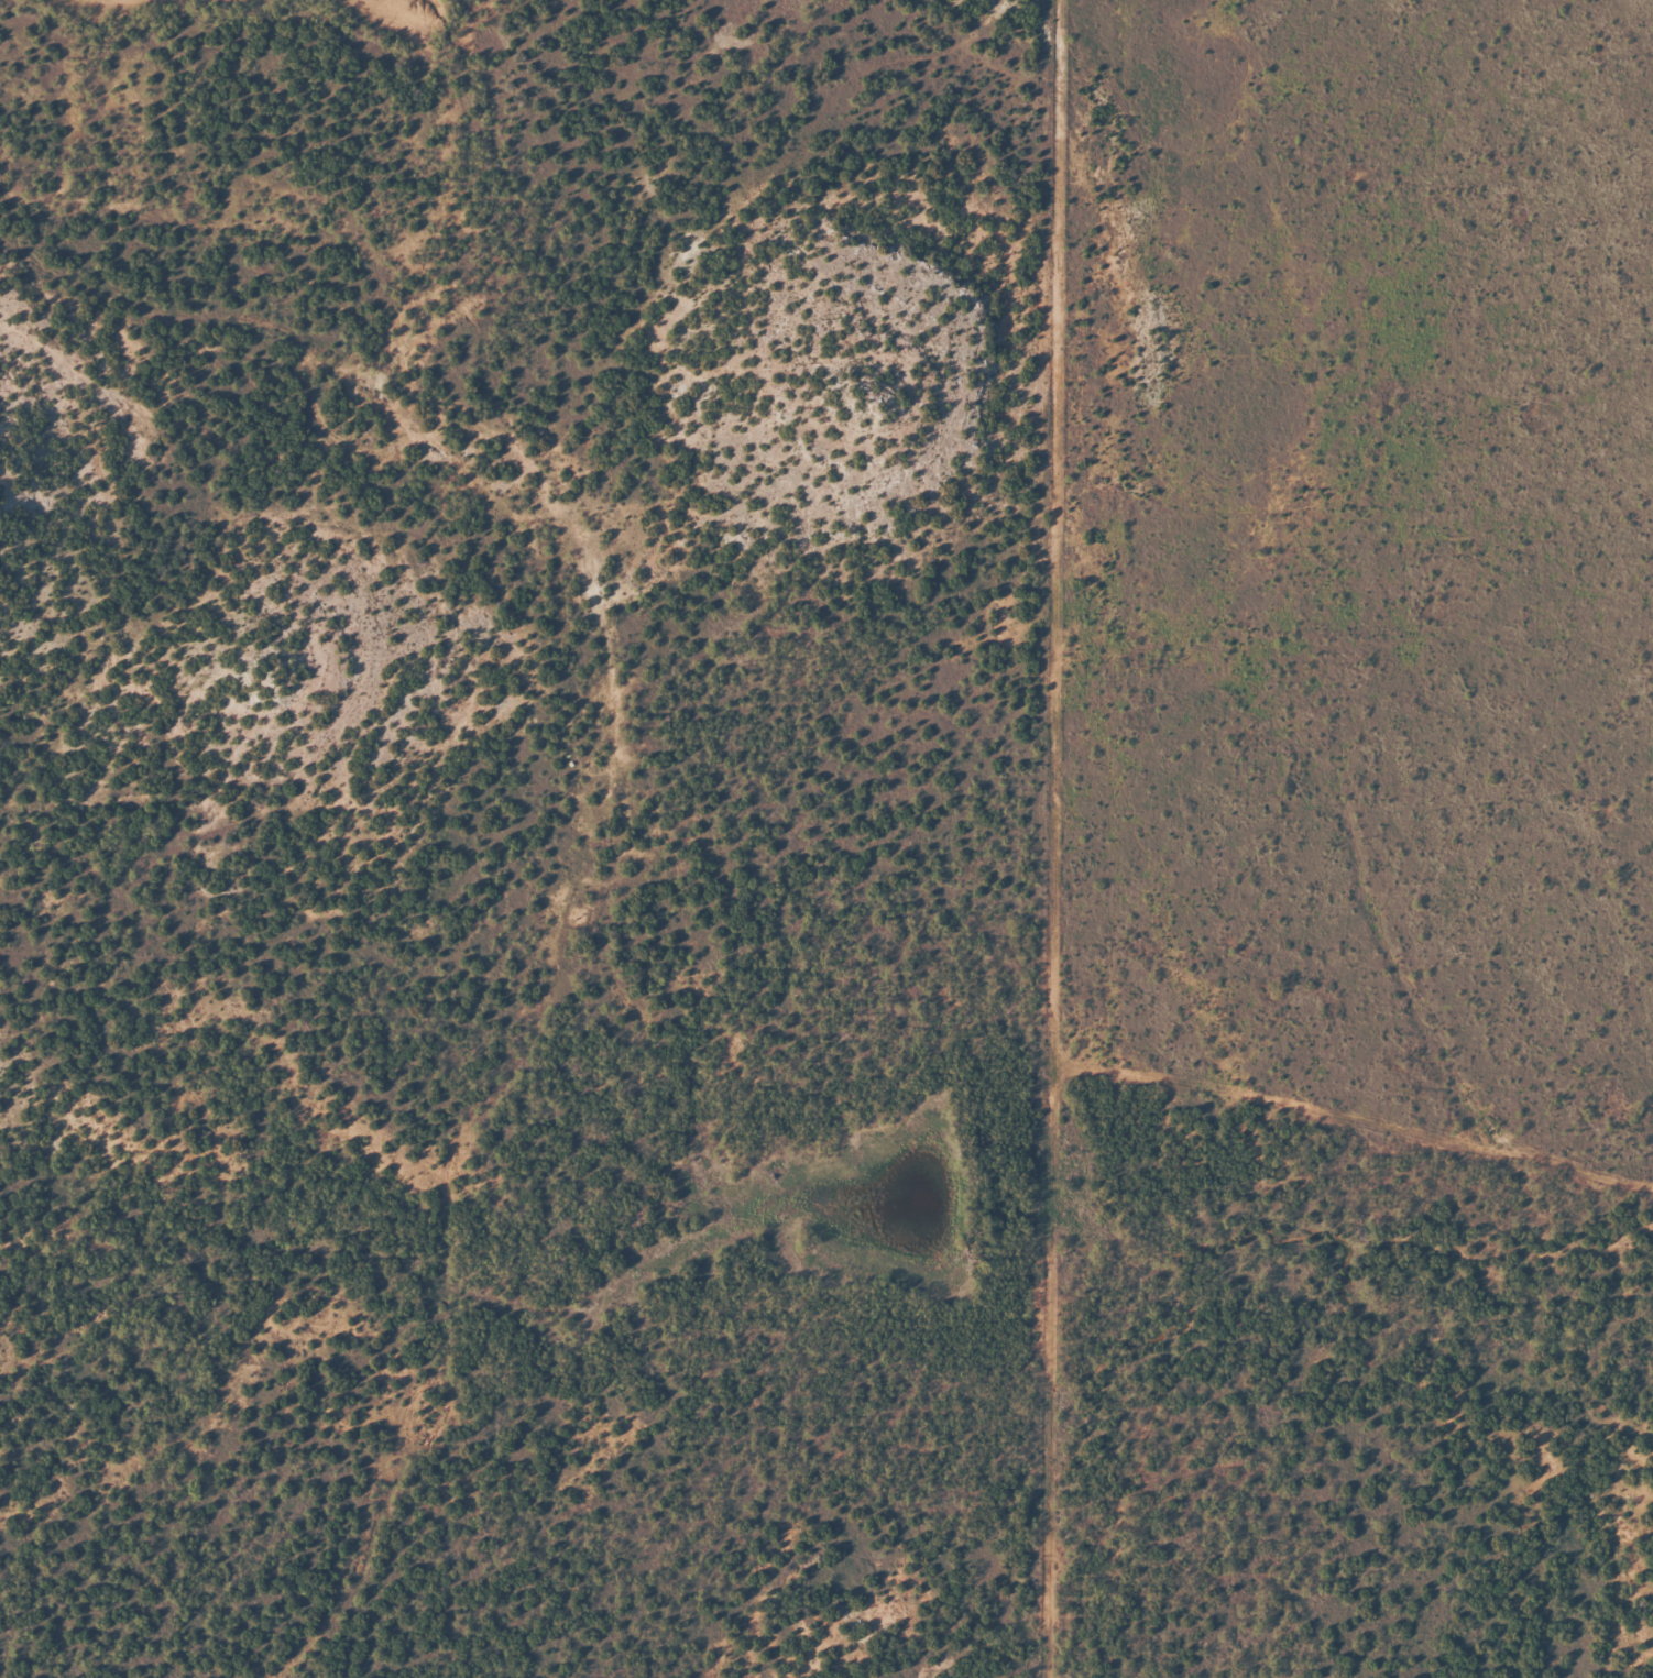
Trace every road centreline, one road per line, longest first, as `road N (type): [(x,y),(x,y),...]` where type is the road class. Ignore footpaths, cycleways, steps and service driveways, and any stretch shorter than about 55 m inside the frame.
road 1 (residential): [(325,1677),(370,1620),(459,1407),(616,808),(611,544)]
road 2 (residential): [(611,544),(671,371),(1007,45),(1031,0)]
road 3 (residential): [(611,544),(521,516),(404,404),(0,273)]

